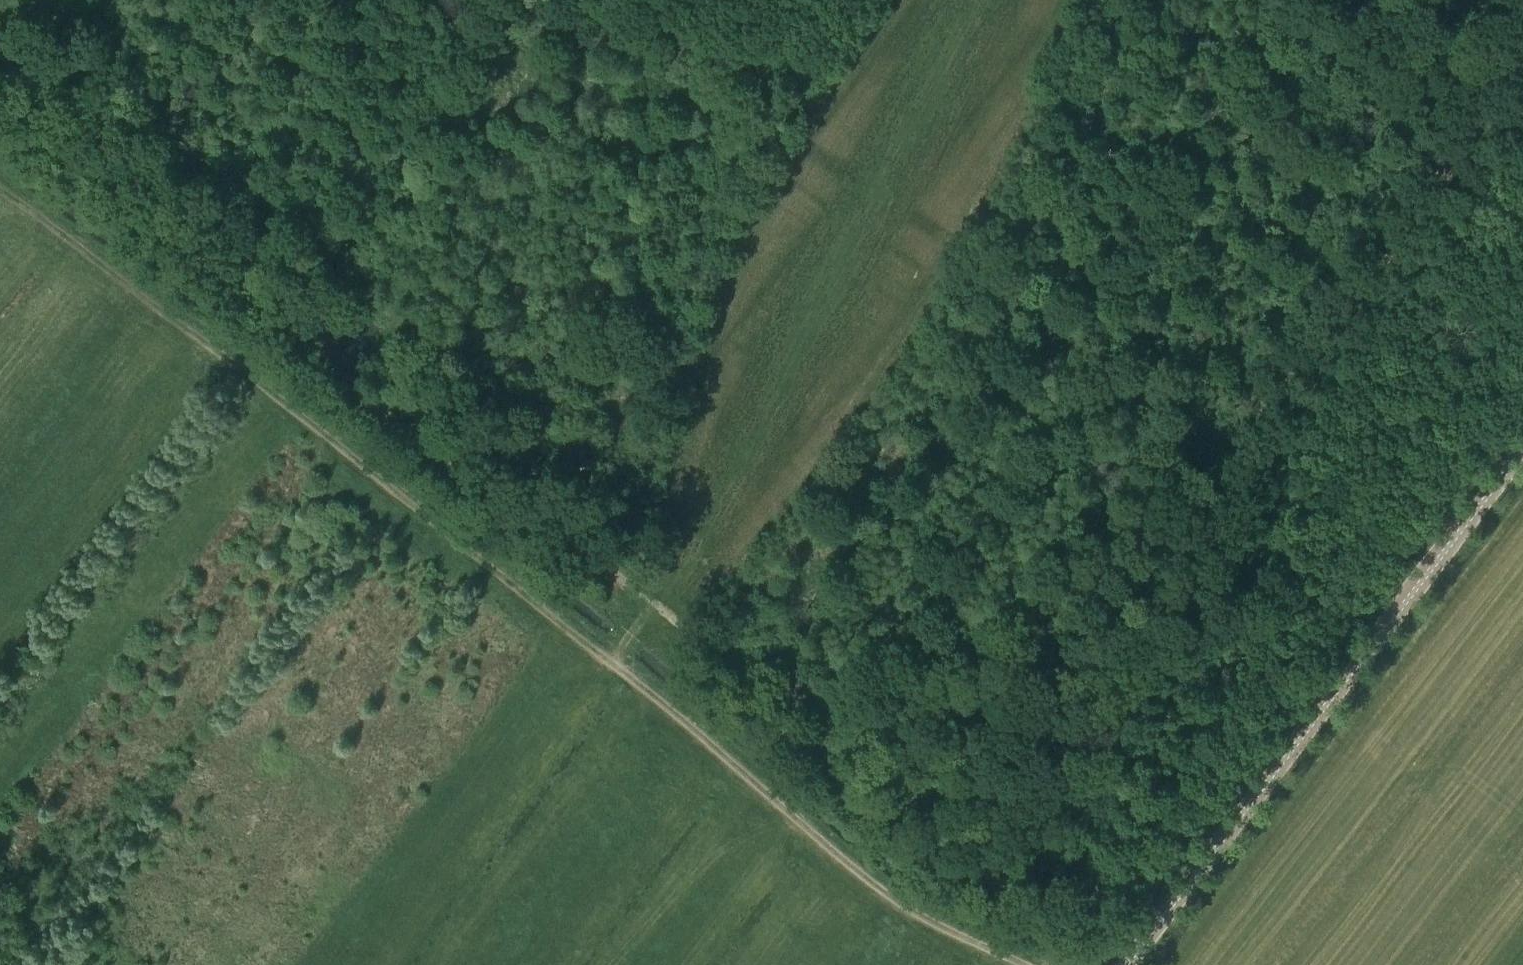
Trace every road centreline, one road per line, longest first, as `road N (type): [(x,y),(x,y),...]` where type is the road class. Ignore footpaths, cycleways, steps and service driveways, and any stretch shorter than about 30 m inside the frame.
road 1 (track): [(0,189),(606,654),(855,869),(933,924),(1020,964)]
road 2 (tertiary): [(1125,964),(1522,449)]

